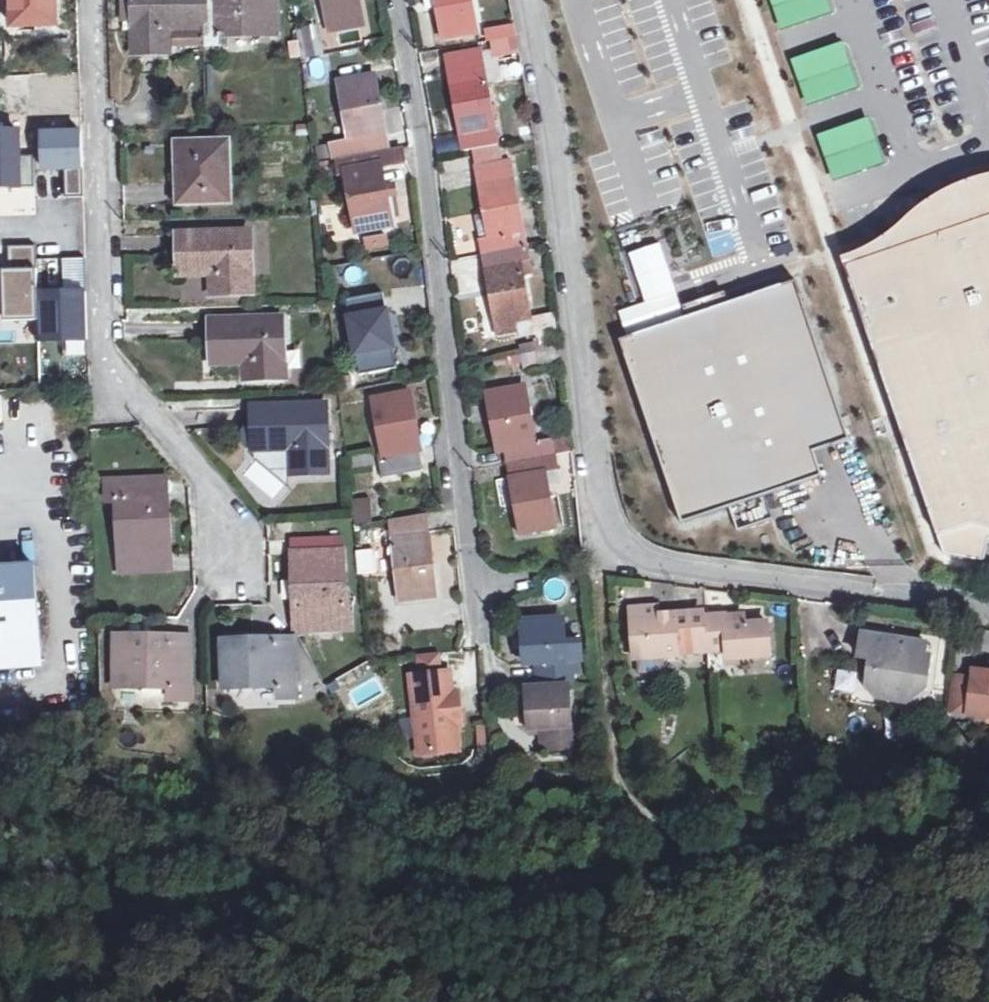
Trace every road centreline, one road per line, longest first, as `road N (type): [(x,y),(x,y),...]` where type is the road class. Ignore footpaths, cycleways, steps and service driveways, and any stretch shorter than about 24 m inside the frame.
road 1 (track): [(988,848),(403,882),(206,899),(0,929)]
road 2 (residential): [(534,0),(593,428),(622,526),(649,554),(675,566),(988,608)]
road 3 (residential): [(398,0),(444,313),(477,635)]
road 4 (residential): [(229,561),(222,504),(106,356),(96,0)]

